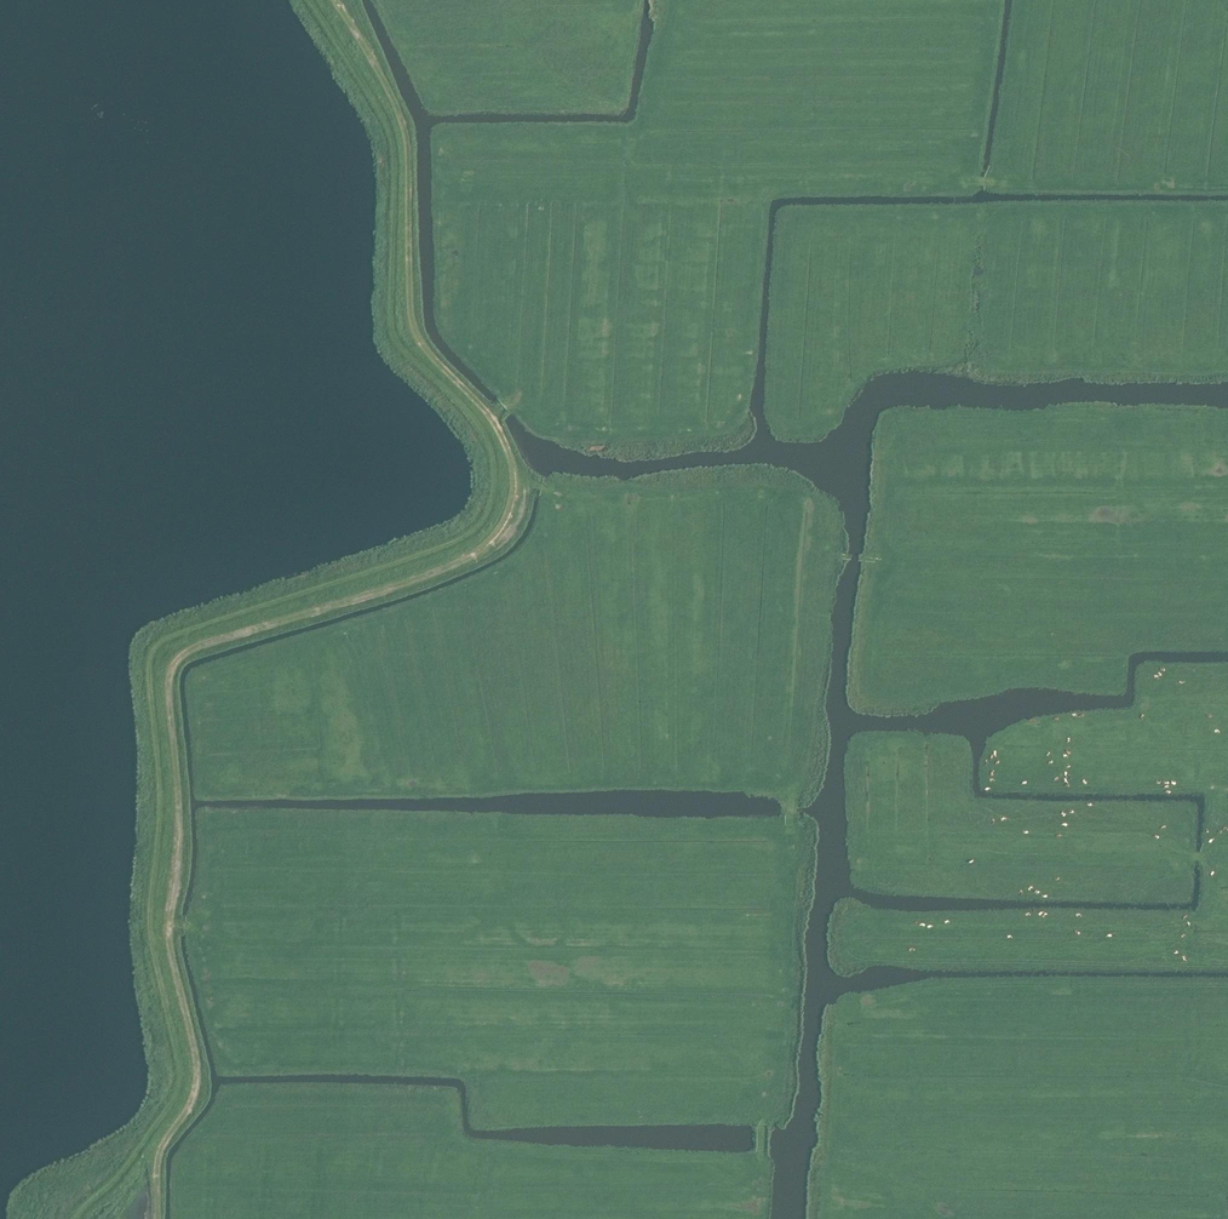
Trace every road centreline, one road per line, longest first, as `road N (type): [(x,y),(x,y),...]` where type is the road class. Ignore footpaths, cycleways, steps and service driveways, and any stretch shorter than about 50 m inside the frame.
road 1 (track): [(336,0),(407,130),(409,319),(424,350),(496,427),(514,494),(498,536),(468,558),(193,648),(172,663),(166,688),(178,835),(166,922),(197,1085),(157,1157),(155,1218)]

